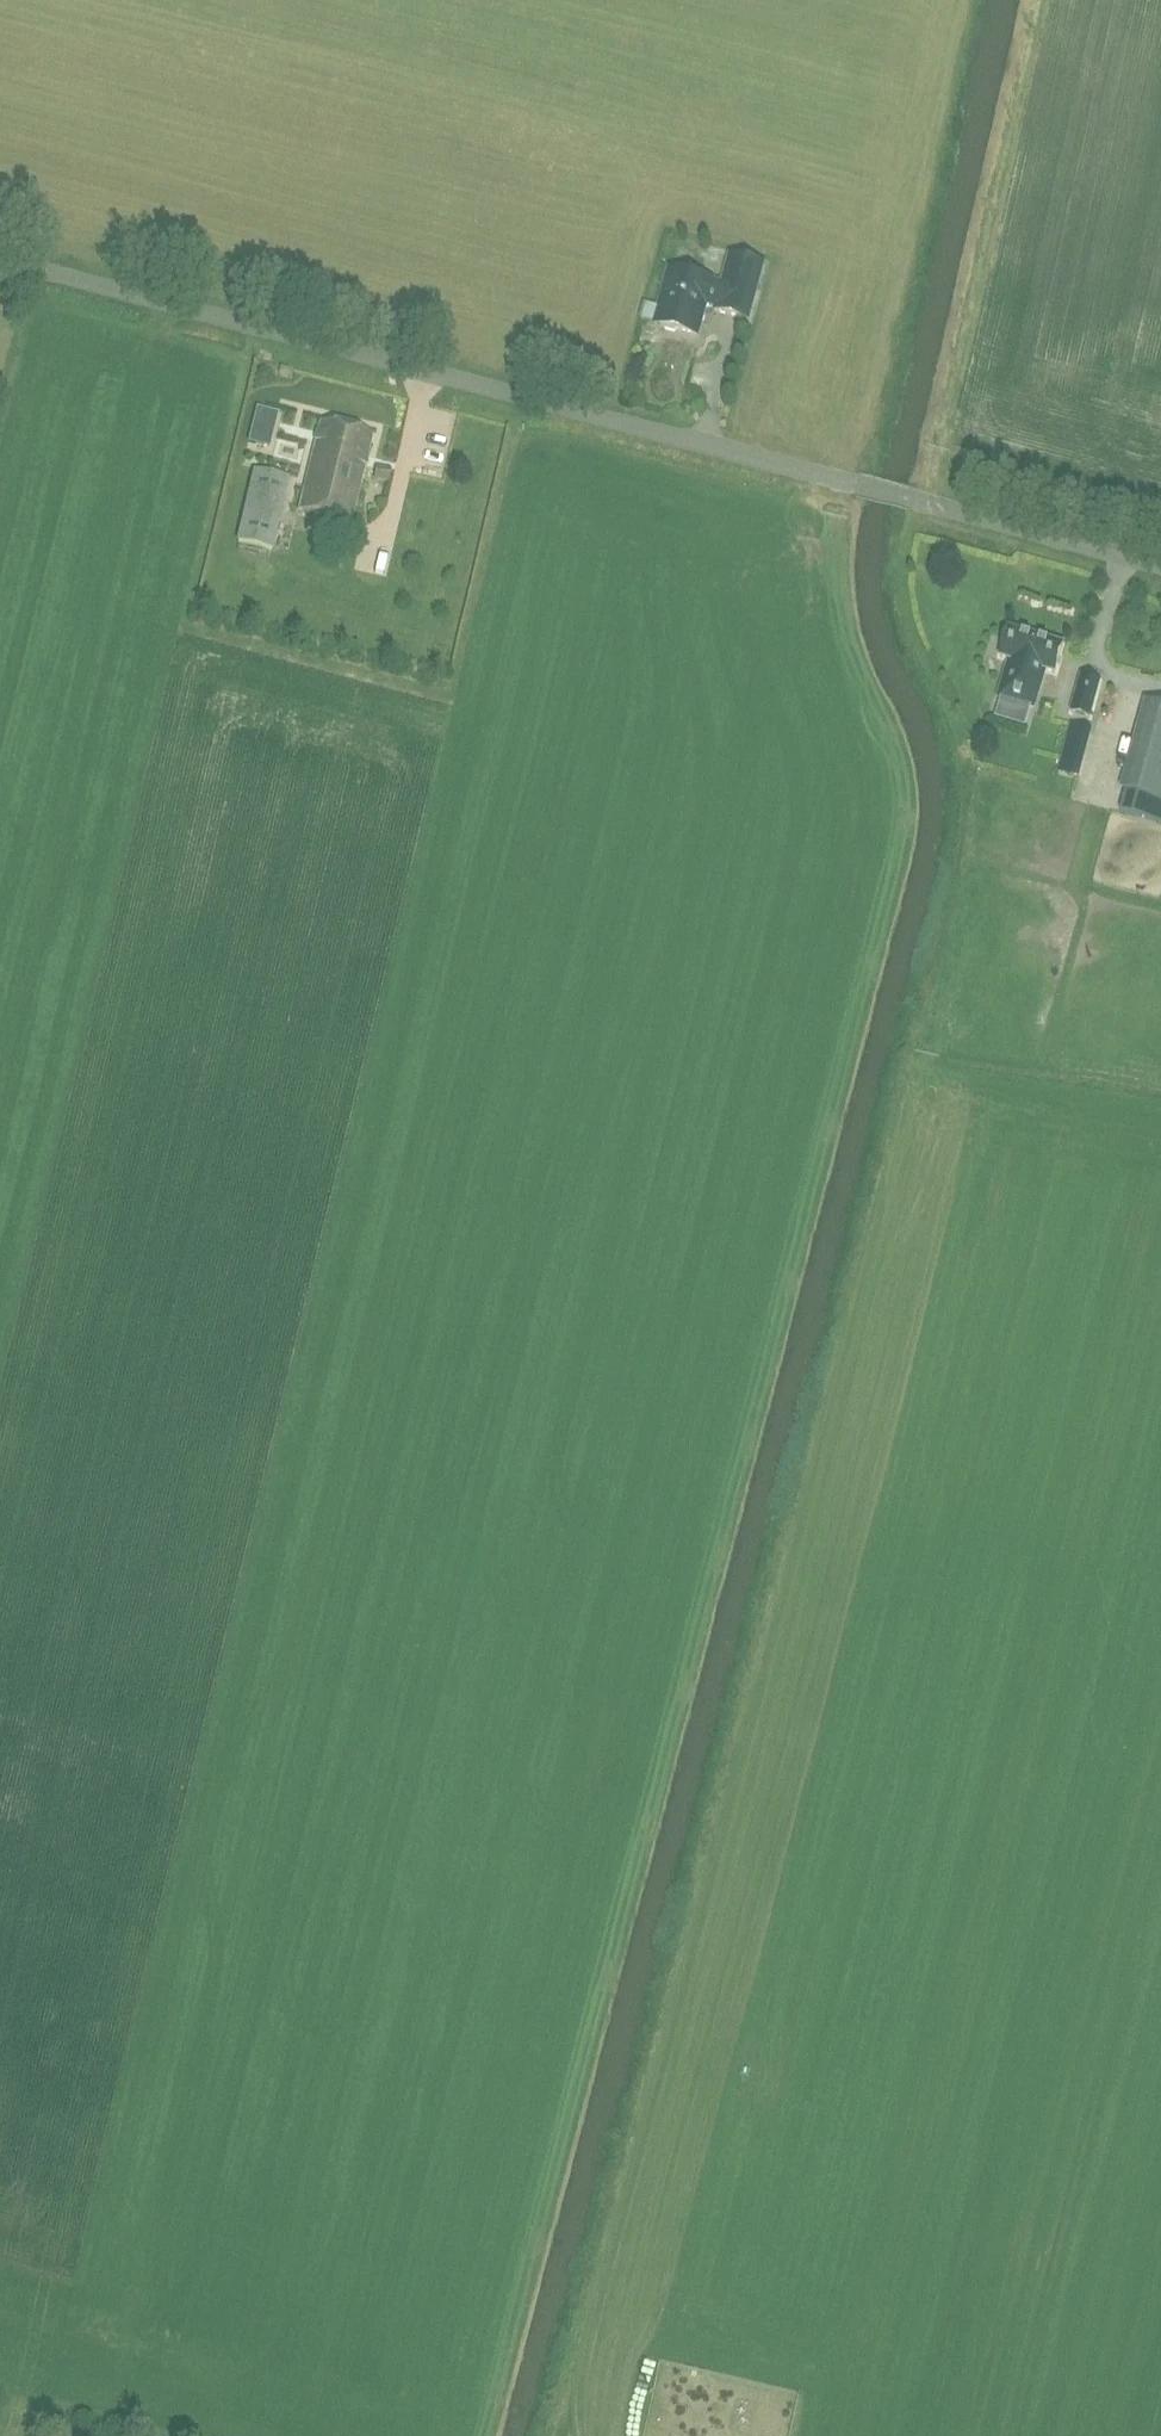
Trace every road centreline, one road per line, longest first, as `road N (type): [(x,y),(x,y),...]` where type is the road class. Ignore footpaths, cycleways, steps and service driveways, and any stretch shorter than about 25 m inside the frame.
road 1 (unclassified): [(1160,565),(0,254)]

